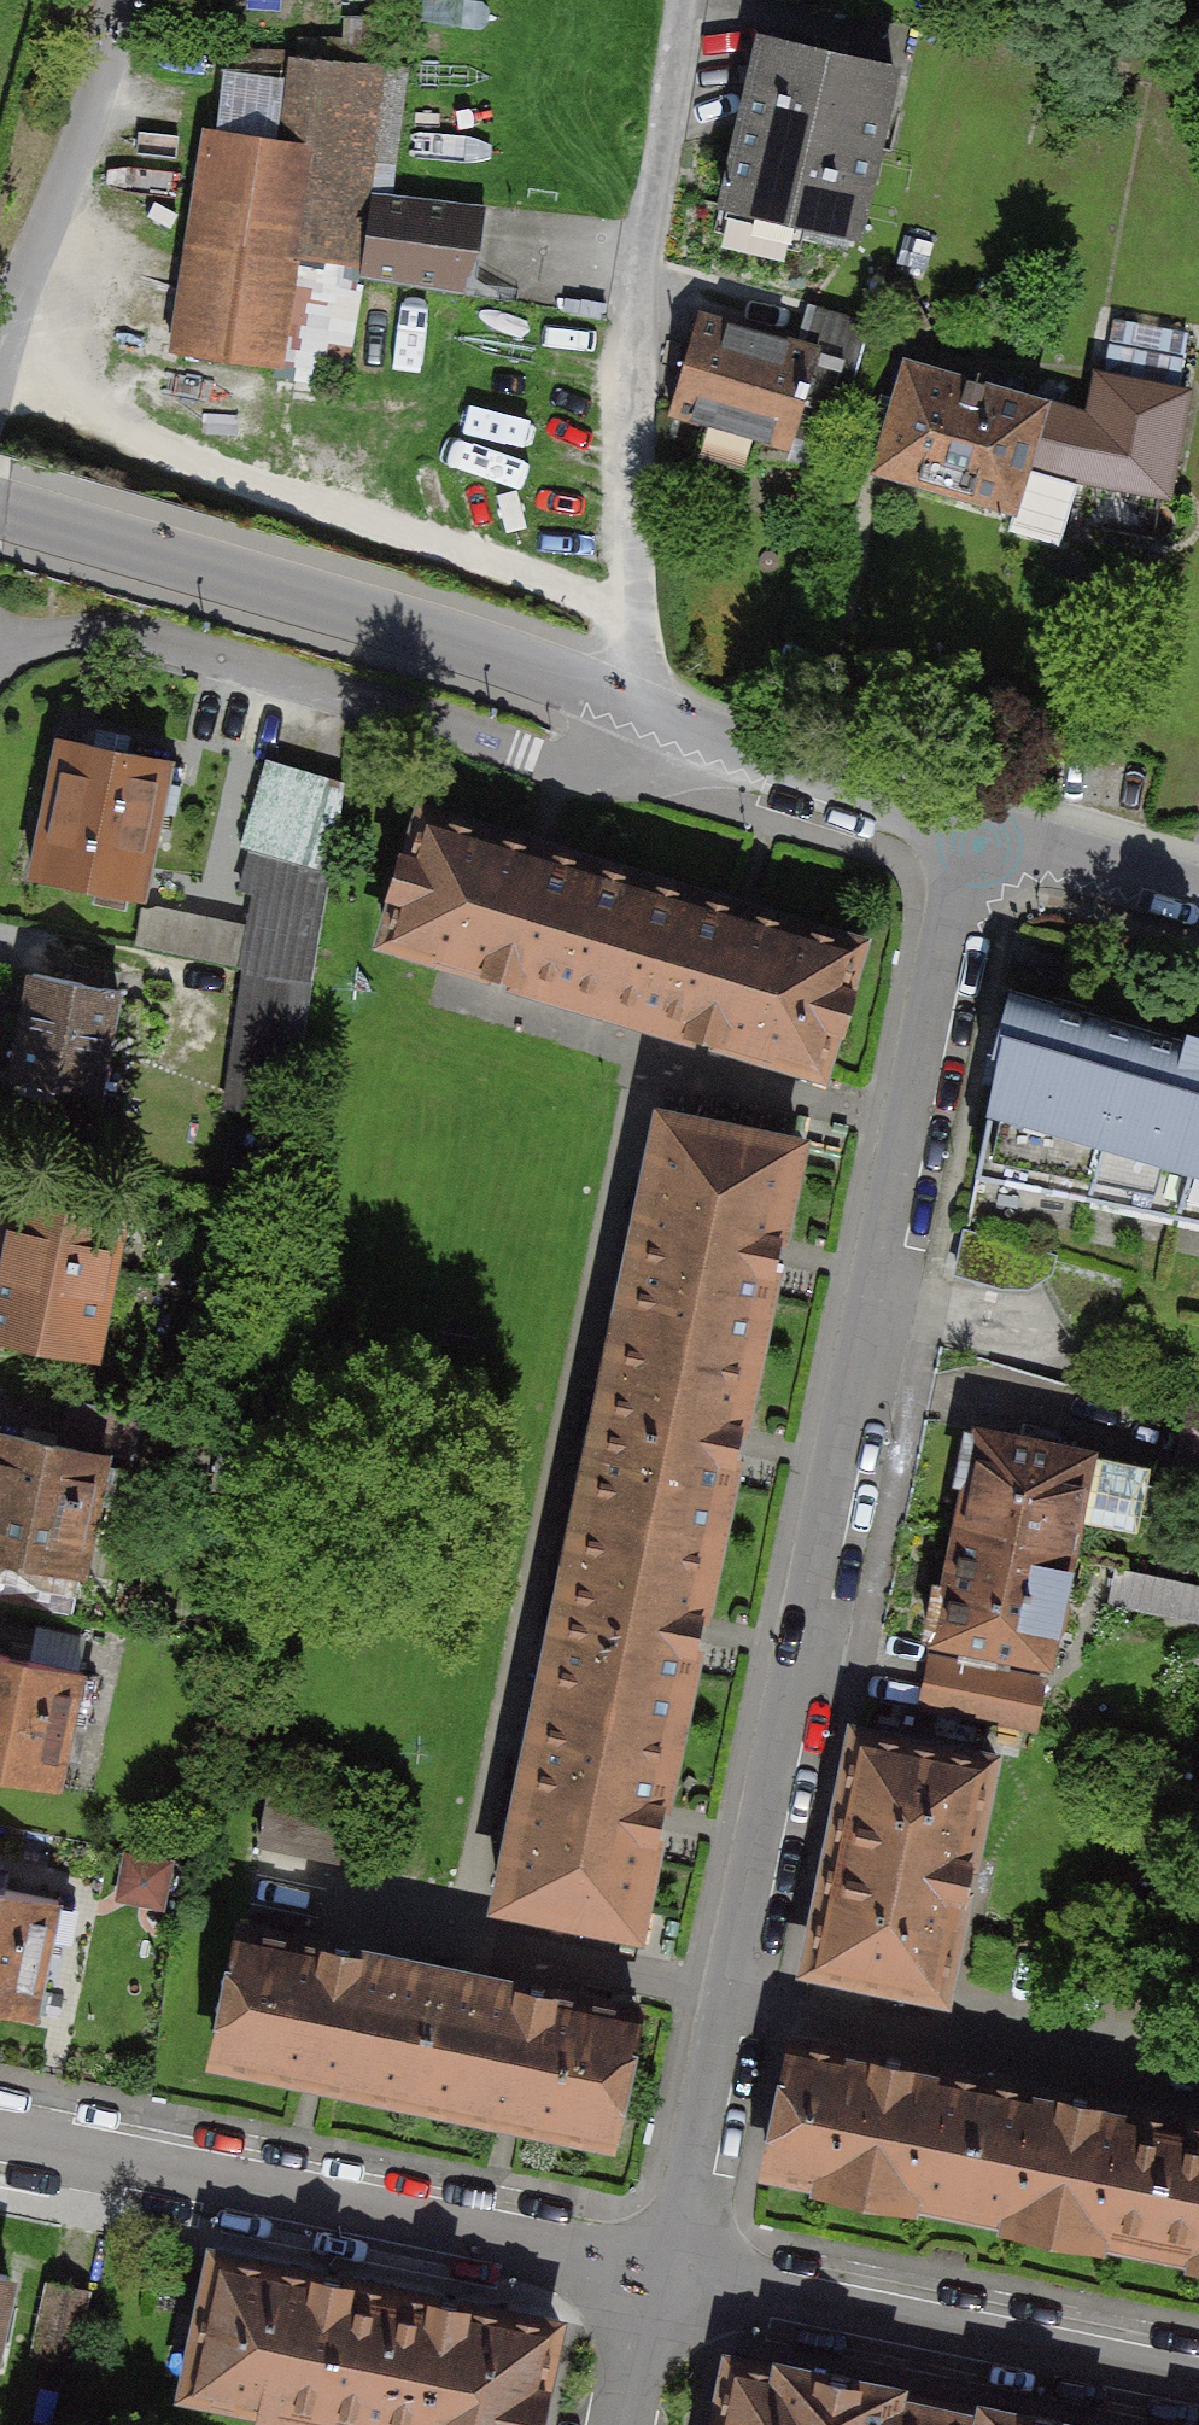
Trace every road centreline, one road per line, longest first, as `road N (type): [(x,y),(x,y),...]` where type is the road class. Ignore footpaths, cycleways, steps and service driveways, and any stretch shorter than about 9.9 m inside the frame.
road 1 (residential): [(989,840),(661,2273)]
road 2 (residential): [(636,711),(569,765),(102,631),(0,653)]
road 3 (residential): [(0,2142),(661,2273)]
road 4 (residential): [(0,502),(333,597),(636,711)]
road 5 (residential): [(661,2273),(1198,2378)]
road 6 (residential): [(636,711),(989,840)]
road 7 (residential): [(989,840),(1198,895)]
road 8 (residential): [(661,2273),(627,2424)]

